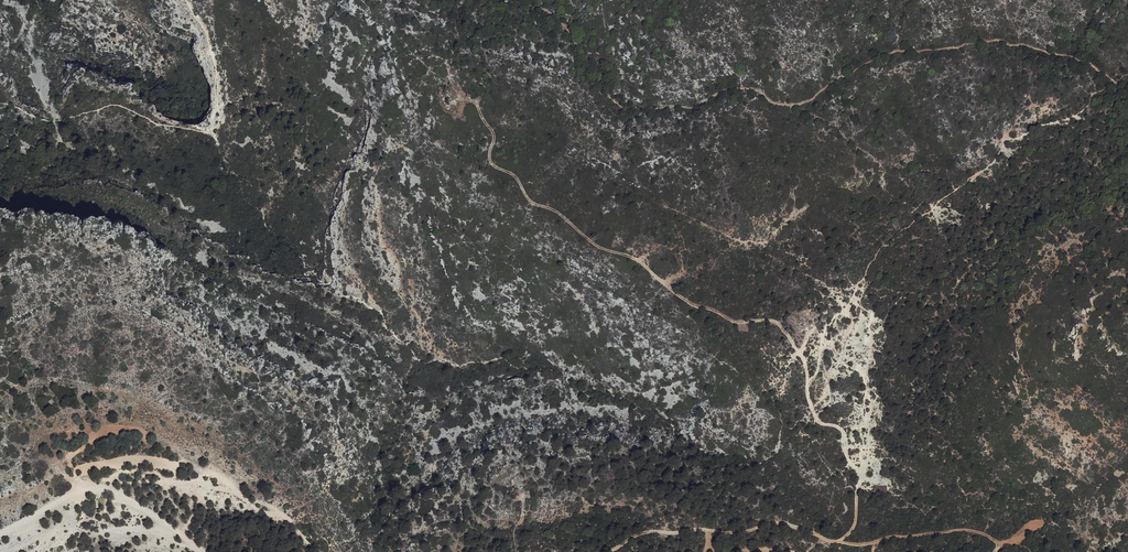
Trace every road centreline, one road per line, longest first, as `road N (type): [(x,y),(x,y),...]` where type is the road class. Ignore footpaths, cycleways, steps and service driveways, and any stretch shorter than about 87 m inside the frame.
road 1 (track): [(837,542),(854,521),(859,474),(841,428),(815,419),(806,362),(776,321),(736,322),(693,306),(636,259),(605,250),(557,212),(527,201),(515,177),(493,166),(492,131),(464,99)]
road 2 (track): [(609,551),(638,534),(725,534),(776,523),(870,544),(971,531),(996,550)]
road 3 (track): [(0,534),(82,489),(197,482),(271,508),(316,551)]

